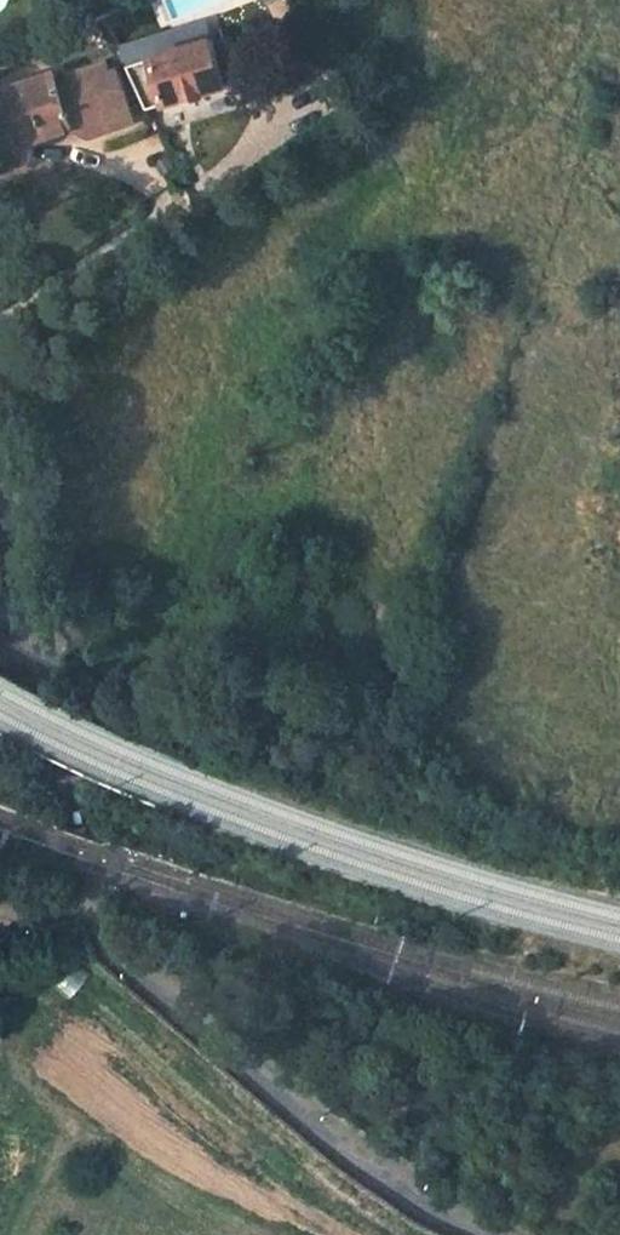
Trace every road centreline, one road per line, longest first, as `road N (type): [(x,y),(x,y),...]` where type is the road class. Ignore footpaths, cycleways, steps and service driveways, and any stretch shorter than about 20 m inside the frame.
road 1 (residential): [(116,949),(221,1047),(327,1129),(450,1213),(499,1234)]
road 2 (unclassified): [(0,440),(94,902)]

